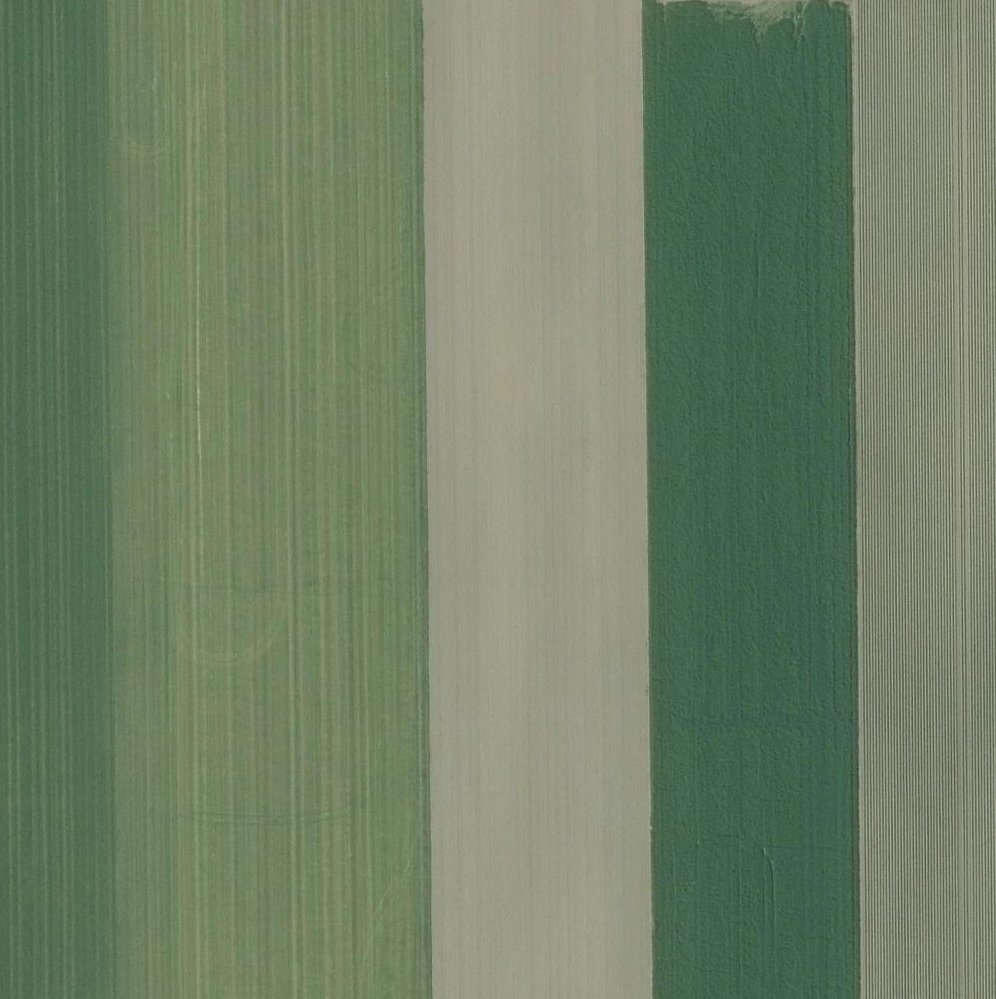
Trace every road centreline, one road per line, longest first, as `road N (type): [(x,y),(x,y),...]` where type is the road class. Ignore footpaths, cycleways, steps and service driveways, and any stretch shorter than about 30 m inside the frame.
road 1 (track): [(441,998),(441,335),(430,0)]

